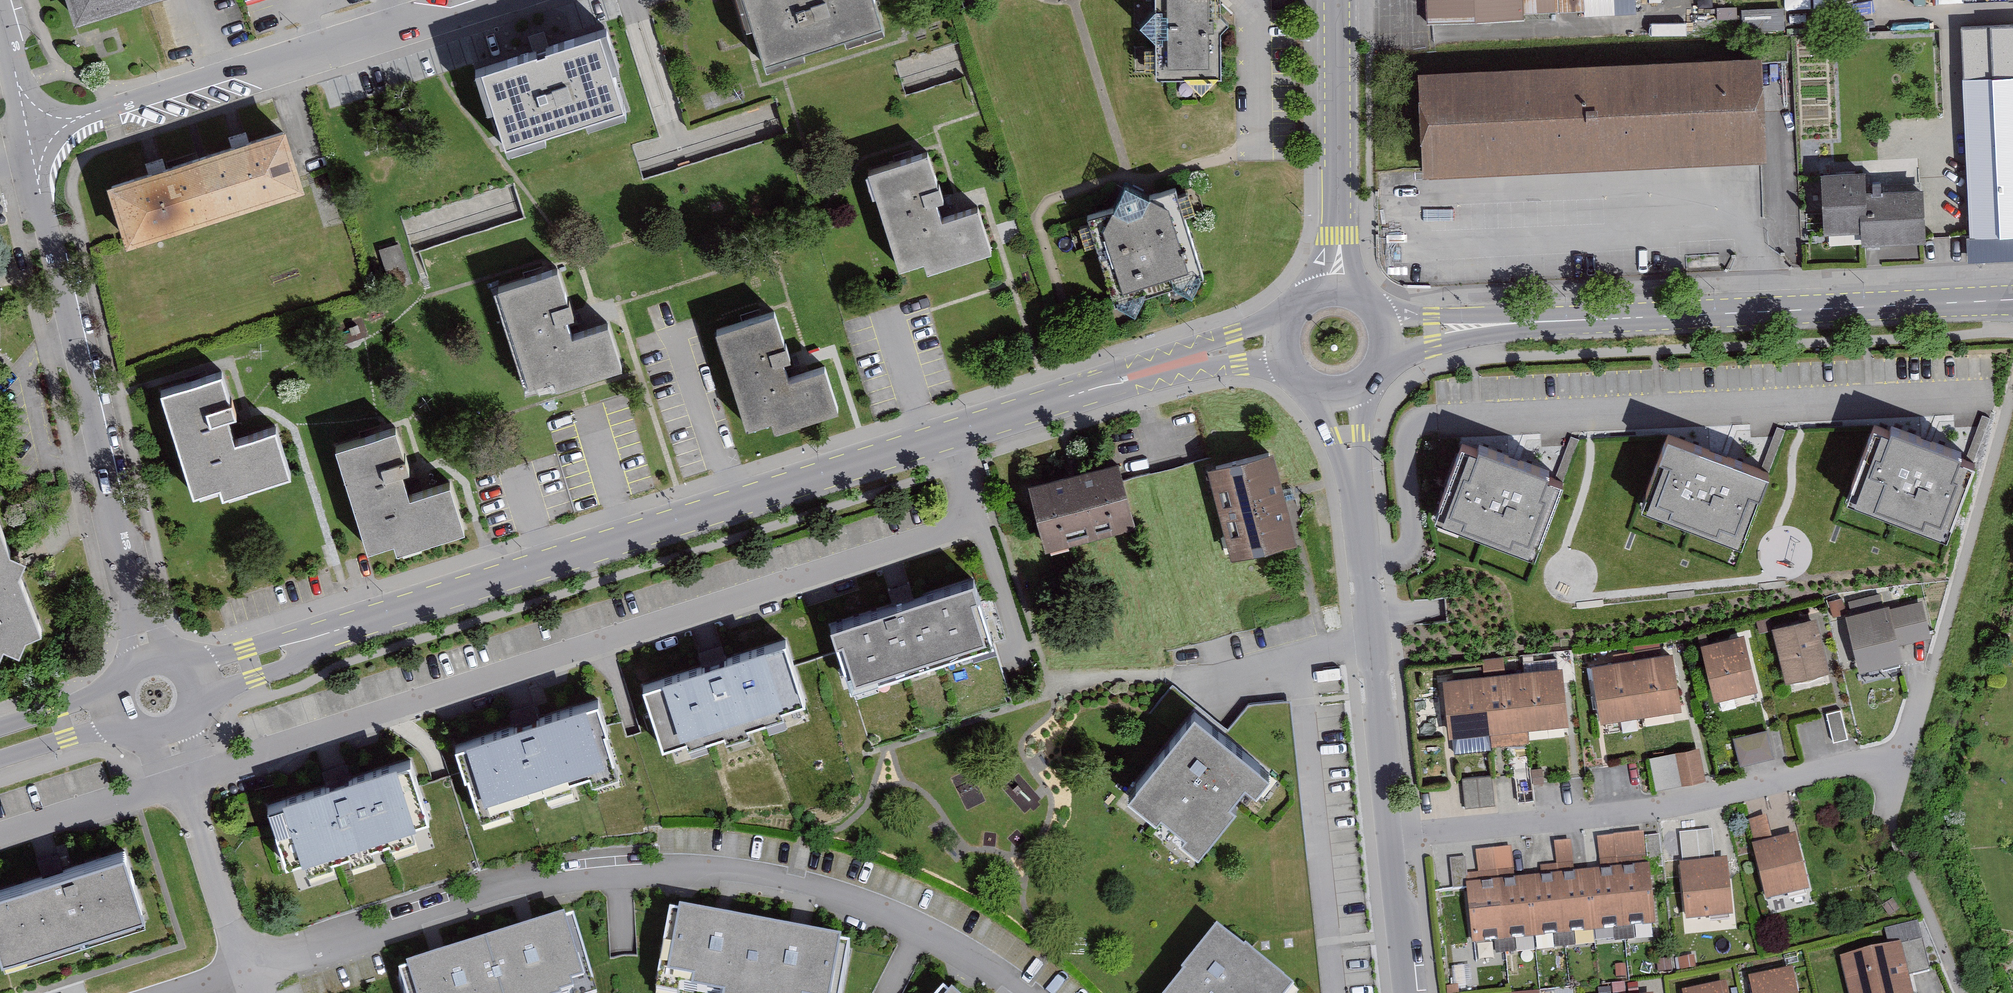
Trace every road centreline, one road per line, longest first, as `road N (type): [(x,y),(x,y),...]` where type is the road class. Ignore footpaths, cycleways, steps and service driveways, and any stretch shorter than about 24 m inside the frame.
road 1 (residential): [(193,682),(947,435),(1172,366),(1282,341)]
road 2 (residential): [(246,970),(550,885),(652,870),(748,875),(839,897),(925,931),(1027,992)]
road 3 (tertiary): [(1382,340),(1433,330),(2012,299)]
road 4 (residential): [(145,658),(34,137)]
road 5 (residential): [(1392,838),(1706,801),(1903,753)]
road 6 (residential): [(34,137),(484,0)]
road 7 (residential): [(1340,394),(1392,838)]
road 8 (residential): [(1337,0),(1337,295)]
road 9 (residential): [(168,729),(246,970)]
road 10 (residential): [(1392,838),(1410,992)]
road 11 (residential): [(34,137),(2,0)]
road 12 (residential): [(123,710),(0,745)]

